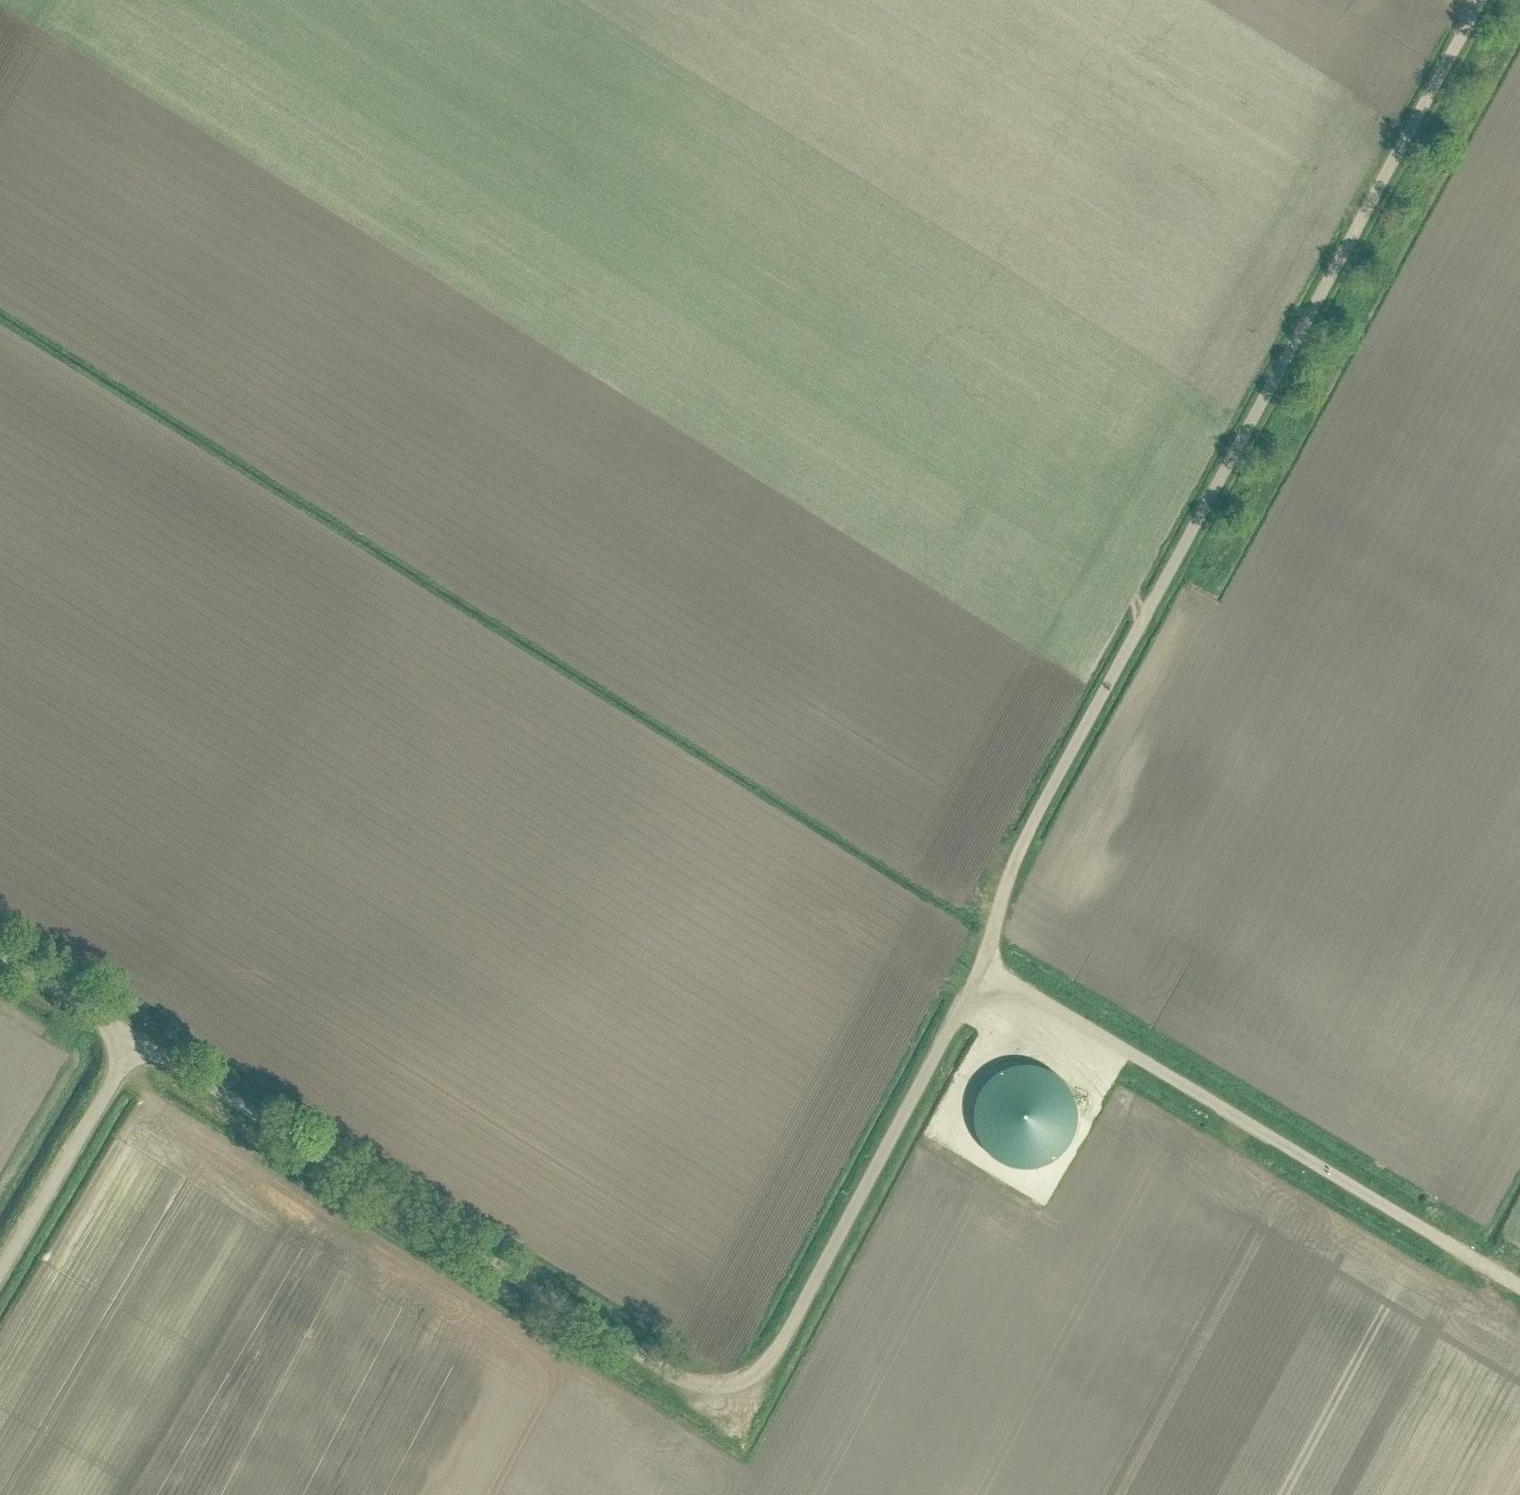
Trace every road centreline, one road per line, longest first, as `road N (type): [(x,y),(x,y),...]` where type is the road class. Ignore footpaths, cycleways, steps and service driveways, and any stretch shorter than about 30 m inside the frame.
road 1 (unclassified): [(135,1038),(689,1386),(749,1380),(784,1341),(985,965),(1011,870),(1074,742),(1478,0)]
road 2 (track): [(985,965),(1519,1286)]
road 3 (unclassified): [(0,1267),(135,1038)]
road 4 (unclassified): [(135,1038),(0,953)]

